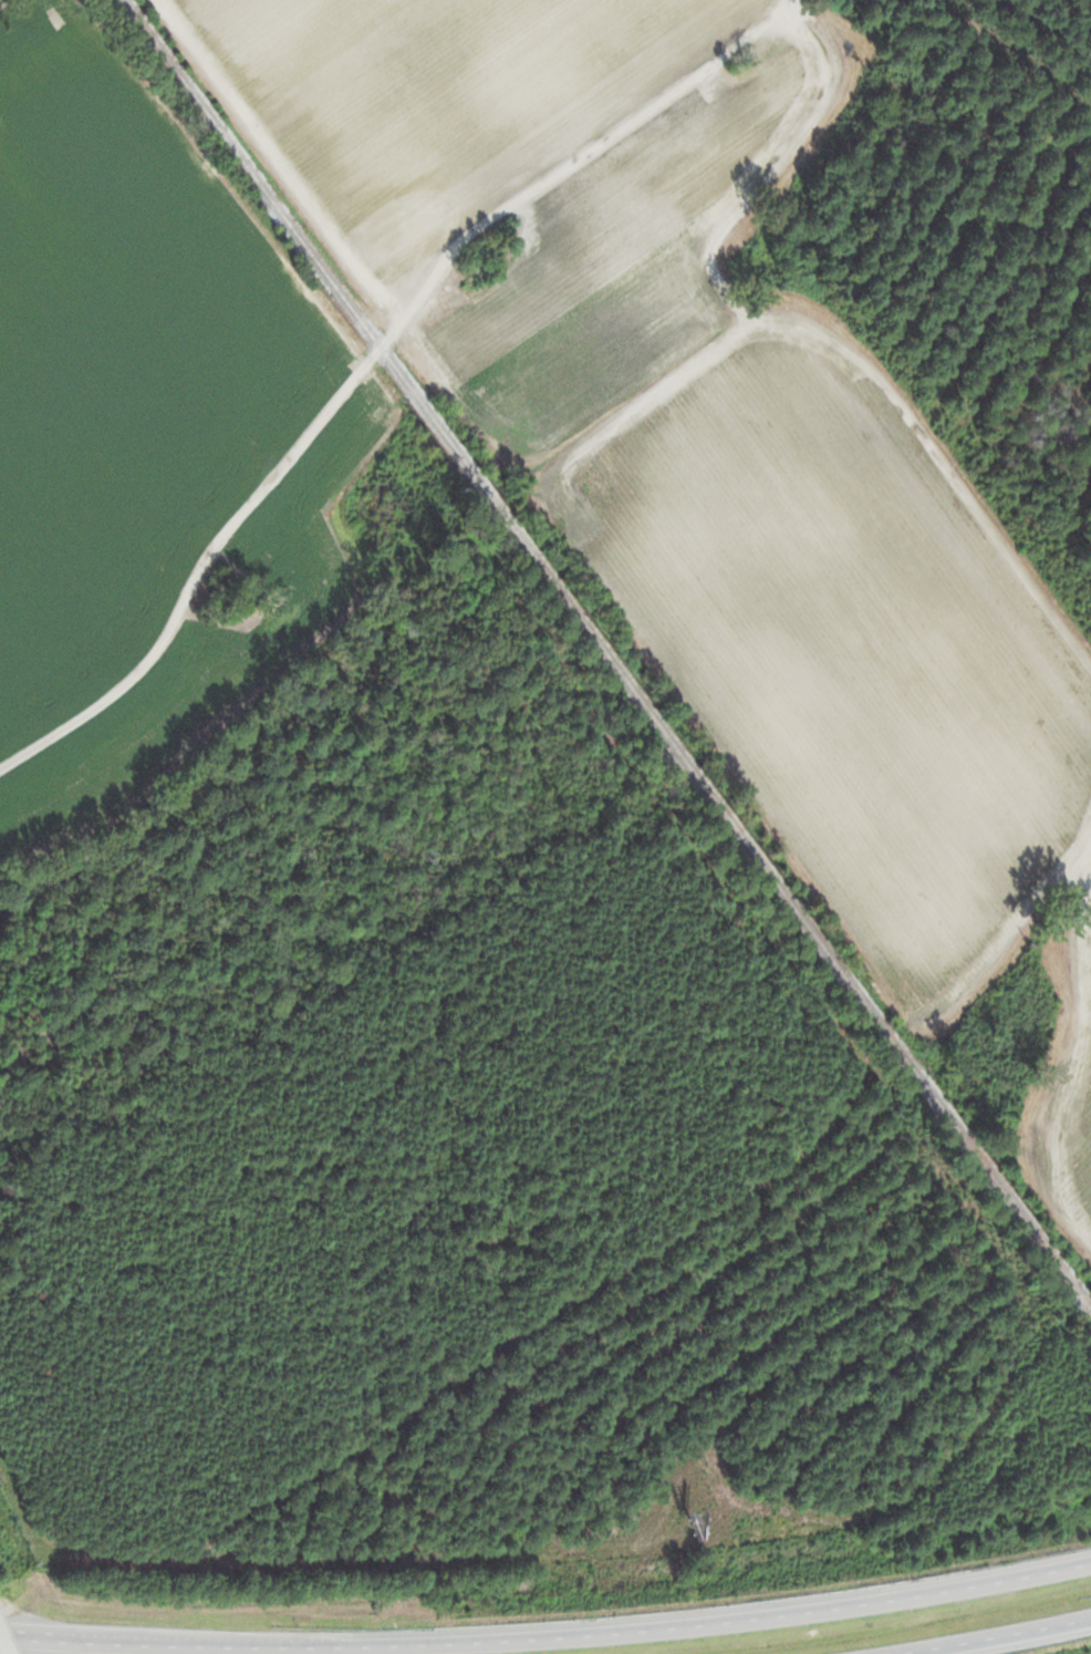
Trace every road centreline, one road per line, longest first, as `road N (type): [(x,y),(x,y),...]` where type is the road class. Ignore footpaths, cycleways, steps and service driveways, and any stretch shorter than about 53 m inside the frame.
road 1 (motorway): [(1090,1564),(866,1604),(578,1637),(301,1648),(0,1639)]
road 2 (track): [(0,772),(147,670),(168,643),(214,541),(411,318),(475,229),(498,216)]
road 3 (motorway): [(902,1653),(1090,1619)]

